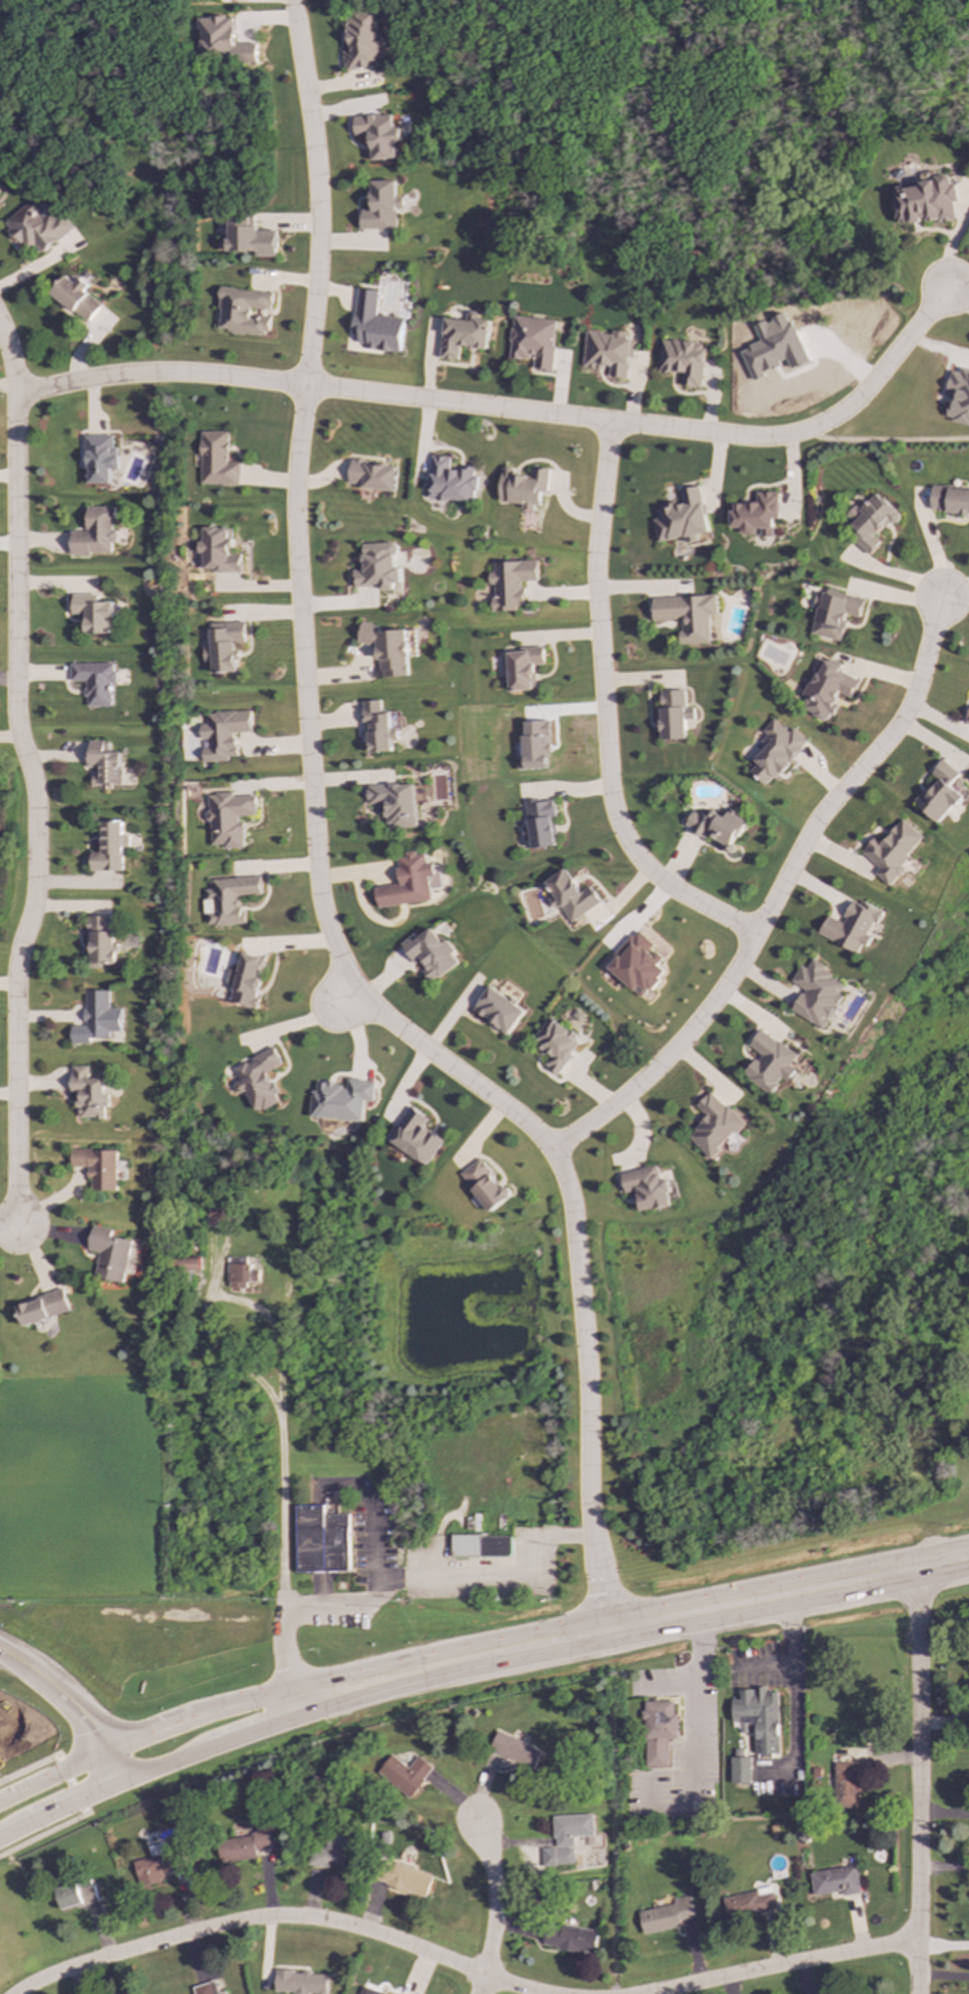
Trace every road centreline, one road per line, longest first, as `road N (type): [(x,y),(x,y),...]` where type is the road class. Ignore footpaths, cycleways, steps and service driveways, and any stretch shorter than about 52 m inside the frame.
road 1 (residential): [(947,289),(860,397),(810,429),(780,435),(187,376),(91,379),(13,395)]
road 2 (residential): [(0,331),(13,395),(15,717),(35,801),(36,886),(16,974),(17,1183),(0,1219)]
road 3 (residential): [(354,984),(548,1146),(571,1194),(590,1496),(610,1628)]
road 4 (residential): [(548,1146),(648,1080),(706,1020),(814,824),(894,730),(919,680),(940,598)]
road 5 (residential): [(301,387),(293,480),(317,870),(327,924),(354,984)]
road 6 (residential): [(756,934),(662,882),(627,848),(604,792),(593,566),(609,423)]
road 7 (residential): [(17,1993),(94,1962),(274,1919),(387,1940),(534,1993)]
road 8 (secondary): [(911,1570),(401,1671)]
road 9 (secondary): [(0,1839),(89,1793),(401,1671)]
road 10 (residential): [(911,1570),(921,1716),(918,1993)]
road 11 (secondary): [(401,1671),(186,1720),(0,1798)]
road 12 (residential): [(301,387),(316,178),(291,0)]
road 13 (residential): [(655,1993),(917,1941)]
road 14 (secondary): [(124,1779),(107,1747),(20,1660),(0,1650)]
road 15 (residential): [(482,1976),(495,1915),(478,1817)]

